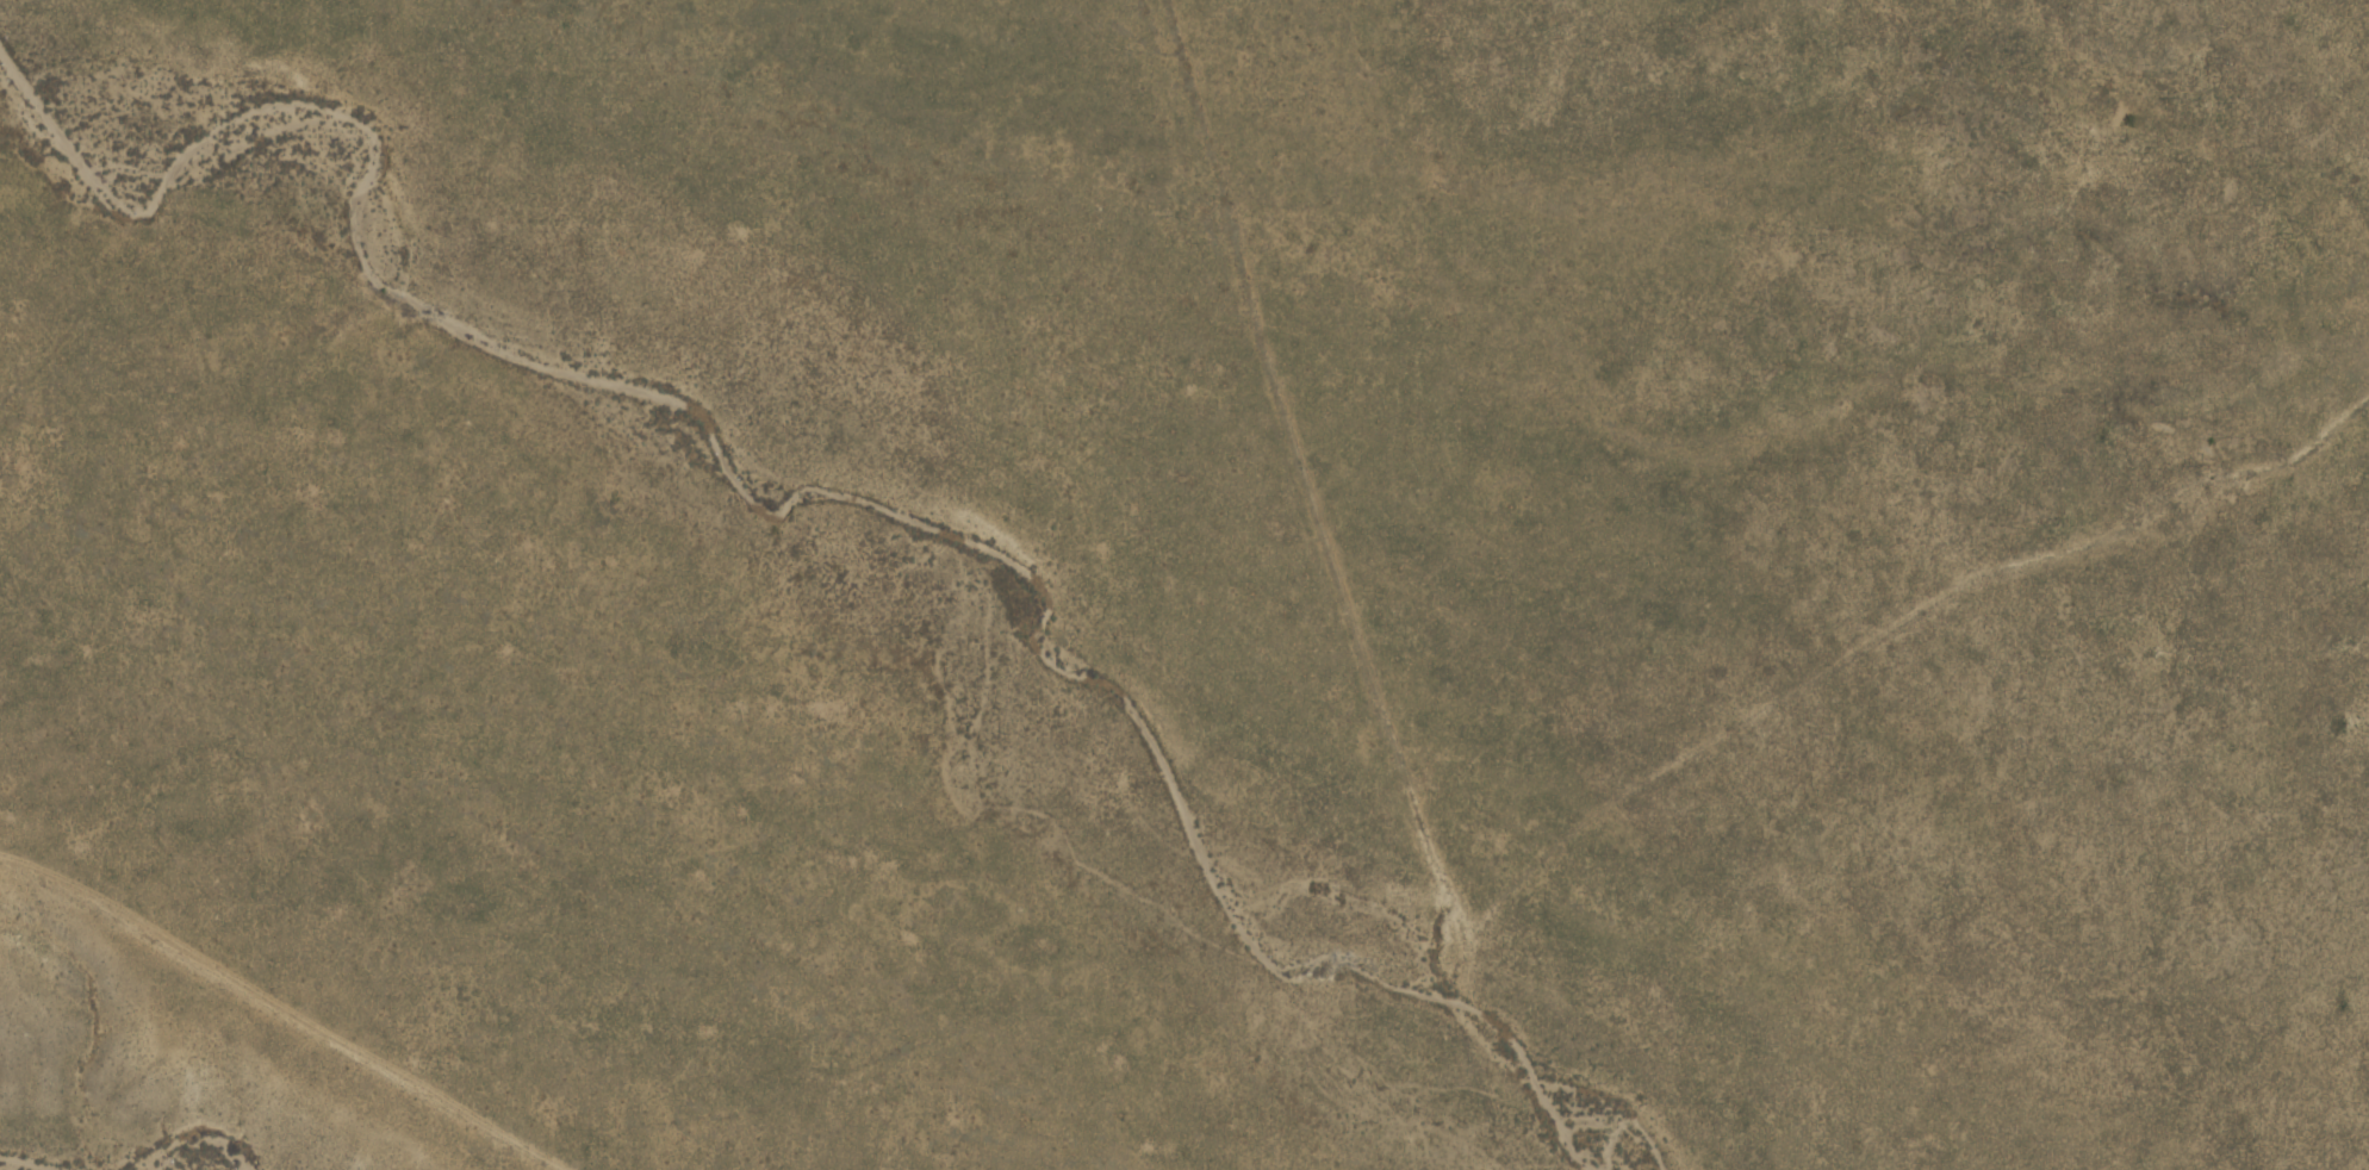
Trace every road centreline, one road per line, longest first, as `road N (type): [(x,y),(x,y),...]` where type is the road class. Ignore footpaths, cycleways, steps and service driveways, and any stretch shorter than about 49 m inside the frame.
road 1 (track): [(0,857),(48,872),(563,1169)]

